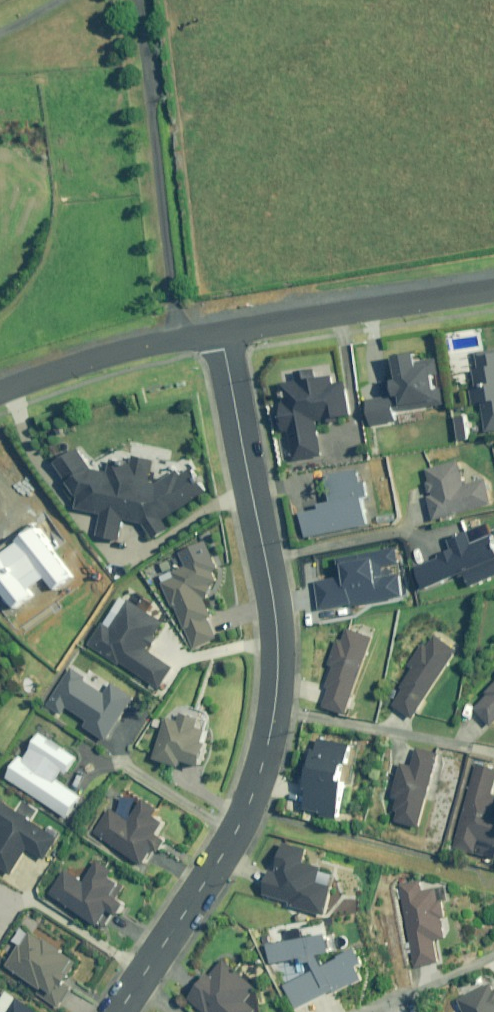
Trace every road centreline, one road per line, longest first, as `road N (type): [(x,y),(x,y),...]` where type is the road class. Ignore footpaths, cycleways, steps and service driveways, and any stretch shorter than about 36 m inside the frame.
road 1 (residential): [(116,1011),(245,807),(275,695),(273,605),(220,332)]
road 2 (residential): [(220,332),(493,289)]
road 3 (residential): [(0,391),(108,354),(220,332)]

